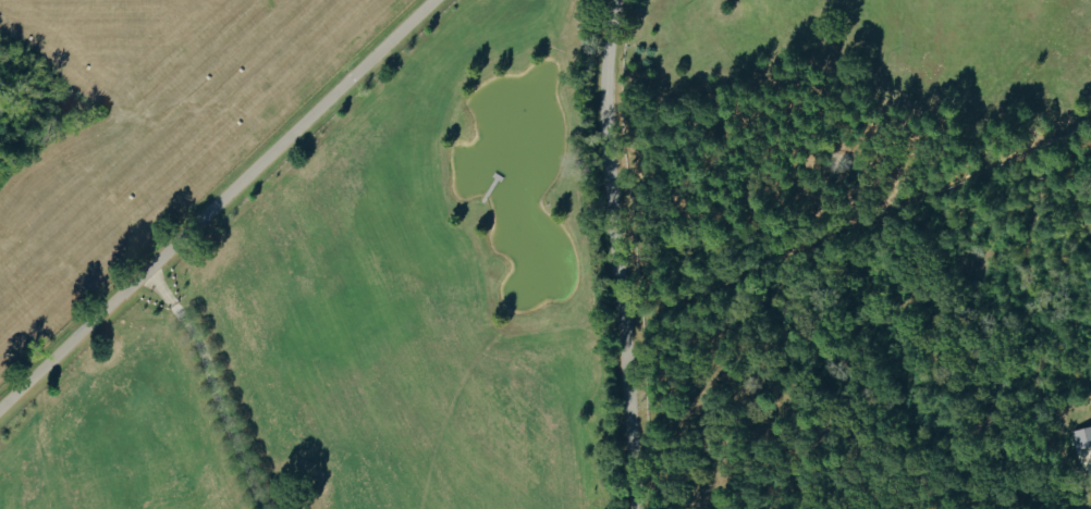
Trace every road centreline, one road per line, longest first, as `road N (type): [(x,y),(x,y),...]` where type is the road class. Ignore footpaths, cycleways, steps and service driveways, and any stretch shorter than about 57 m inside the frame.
road 1 (residential): [(0,406),(429,0)]
road 2 (residential): [(629,508),(599,170),(608,0)]

